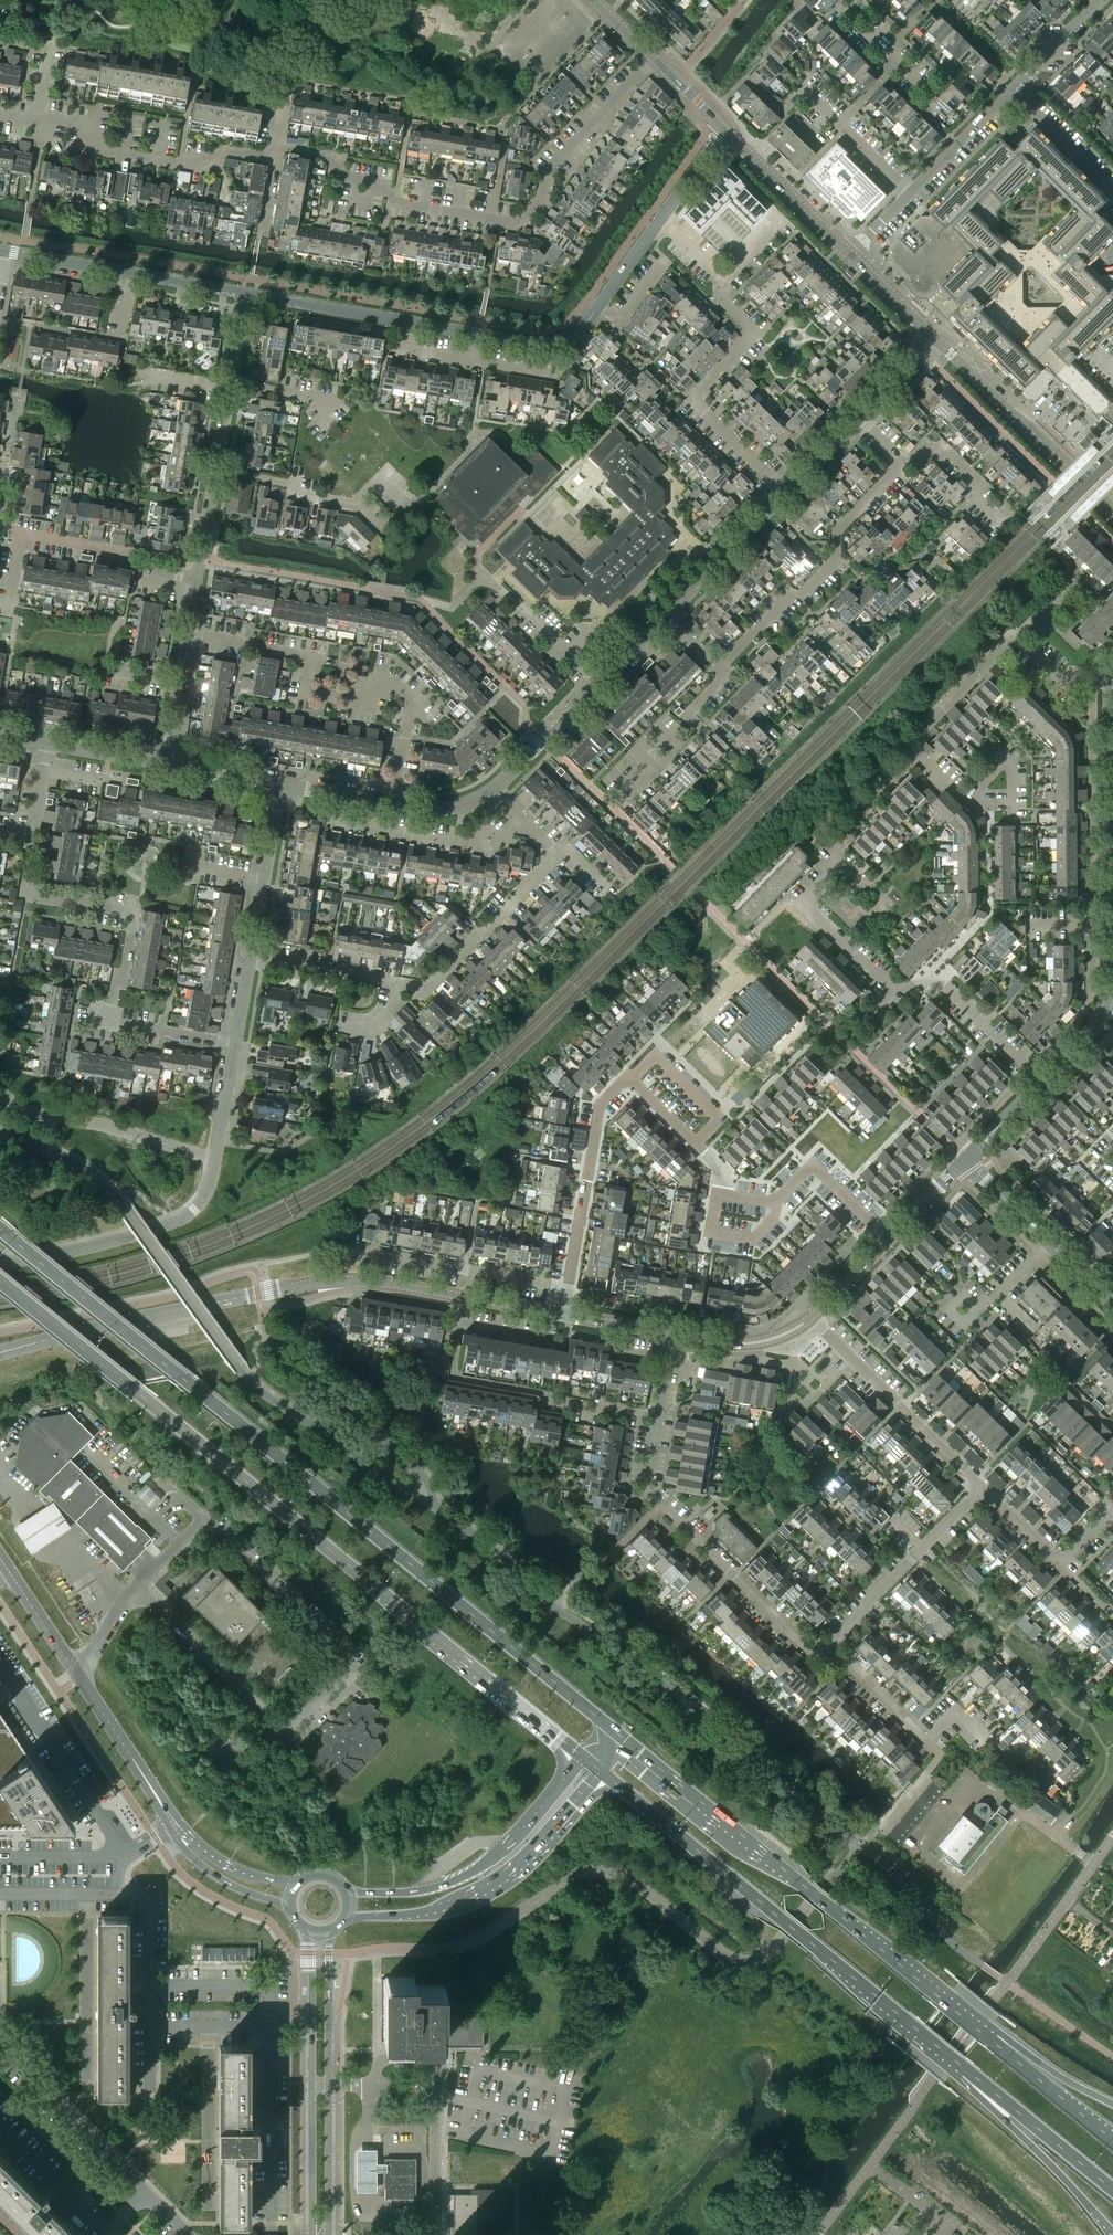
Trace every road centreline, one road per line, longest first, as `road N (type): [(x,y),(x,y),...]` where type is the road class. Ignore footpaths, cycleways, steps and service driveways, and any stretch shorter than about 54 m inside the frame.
road 1 (primary): [(621,1736),(0,1228)]
road 2 (primary): [(0,1280),(581,1756)]
road 3 (primary): [(993,2042),(621,1736)]
road 4 (primary): [(608,1778),(965,2069)]
road 5 (tertiary): [(352,1281),(257,1294),(0,1353)]
road 6 (residential): [(546,175),(526,221),(338,189),(343,160),(277,147)]
road 7 (residential): [(275,158),(232,150),(229,164),(179,164),(90,147),(94,126),(0,121)]
road 8 (tertiary): [(346,1918),(420,1915),(476,1900),(557,1838),(608,1778)]
road 9 (residential): [(785,492),(689,399),(758,330),(727,302),(724,279)]
road 10 (tertiary): [(581,1756),(535,1816),(470,1874),(423,1890),(348,1894)]
road 11 (residential): [(116,1025),(134,919),(20,900),(31,837)]
road 12 (residential): [(413,698),(381,679),(368,698),(302,693),(309,656),(189,634)]
road 13 (residential): [(329,970),(430,989),(555,855)]
road 14 (residential): [(904,465),(837,536),(827,567),(721,669)]
road 15 (residential): [(657,1415),(565,1405),(545,1393),(456,1378),(454,1327)]
road 16 (residential): [(568,1290),(358,1248),(352,1281)]
road 17 (tertiary): [(5,252),(245,294)]
road 18 (tertiary): [(1112,509),(937,341)]
road 19 (tertiary): [(143,1769),(8,1571)]
road 20 (tertiary): [(245,294),(476,336)]
road 21 (residential): [(828,1645),(800,1641),(657,1500)]
road 22 (residential): [(442,2234),(440,2091),(356,2086)]
road 23 (tertiary): [(1109,783),(1111,970),(1103,1009)]
road 24 (residential): [(568,1290),(601,1104),(629,1079)]
road 25 (residential): [(118,1857),(0,1664)]
road 26 (residential): [(828,1645),(983,1484)]
road 27 (primary): [(965,2069),(979,2097),(1112,2233)]
road 28 (unclassified): [(0,1262),(139,1235),(178,1222),(206,1196)]
road 29 (residential): [(339,792),(342,821),(474,844),(494,843),(523,819)]
road 30 (residential): [(0,2044),(146,2193)]
road 31 (unclassified): [(271,2234),(270,2030)]
road 32 (primary): [(965,2069),(1112,2190)]
road 33 (residential): [(891,989),(803,906),(840,859)]
road 34 (residential): [(209,2209),(209,2029)]
road 35 (residential): [(623,806),(694,733),(688,716),(721,680),(721,669)]
road 36 (residential): [(380,529),(356,505),(216,469)]
road 37 (tertiary): [(849,255),(725,131)]
road 38 (residential): [(252,955),(282,784)]
road 39 (residential): [(664,614),(785,492)]
road 40 (unclassified): [(270,2030),(270,1985),(148,1983)]
road 41 (residential): [(697,1143),(719,1117),(656,1054),(629,1079)]
road 42 (residential): [(546,175),(653,61)]
road 43 (residential): [(779,1199),(812,1165),(889,1242)]
road 44 (residential): [(482,577),(598,681)]
road 45 (primary): [(1112,2140),(993,2042)]
road 46 (tertiary): [(330,2085),(331,1931)]
road 47 (tertiary): [(309,1931),(308,2084)]
road 48 (residential): [(206,1196),(236,1046)]
road 49 (residential): [(107,2234),(0,2127)]
road 50 (tertiary): [(167,1826),(225,1883),(290,1906)]
road 51 (tertiary): [(308,2084),(309,2234)]
road 52 (tertiary): [(330,2234),(330,2085)]
road 53 (residential): [(494,787),(598,681)]
road 54 (residential): [(1048,1077),(1032,1072),(938,980)]
road 55 (residential): [(840,859),(834,845),(905,768),(912,741)]
road 56 (residential): [(910,194),(1015,91)]
road 57 (residential): [(912,741),(1017,638)]
road 58 (tertiary): [(812,1318),(754,1343),(673,1334)]
road 59 (residential): [(1001,521),(980,501),(979,484),(942,447),(924,447),(904,465)]
road 60 (tertiary): [(476,336),(557,344),(584,327),(600,305)]
road 61 (tertiary): [(297,1884),(220,1858),(179,1819)]
road 62 (residential): [(925,1742),(828,1645)]
road 63 (residential): [(1112,187),(1015,91)]
road 64 (primary): [(1112,2105),(993,2042)]
road 65 (residential): [(718,1193),(711,1231),(753,1239),(776,1215),(779,1199)]
road 66 (residential): [(1015,91),(1101,0)]
road 67 (residential): [(231,384),(336,403),(323,414)]
road 68 (residential): [(196,591),(216,469)]
road 69 (unclassified): [(1040,1939),(1112,1839)]
road 70 (tertiary): [(937,341),(849,255)]
road 71 (residential): [(872,1834),(939,1755),(925,1742)]
road 72 (residential): [(236,1046),(116,1025)]
road 73 (residential): [(163,762),(282,784)]
road 74 (residential): [(898,1403),(812,1318)]

